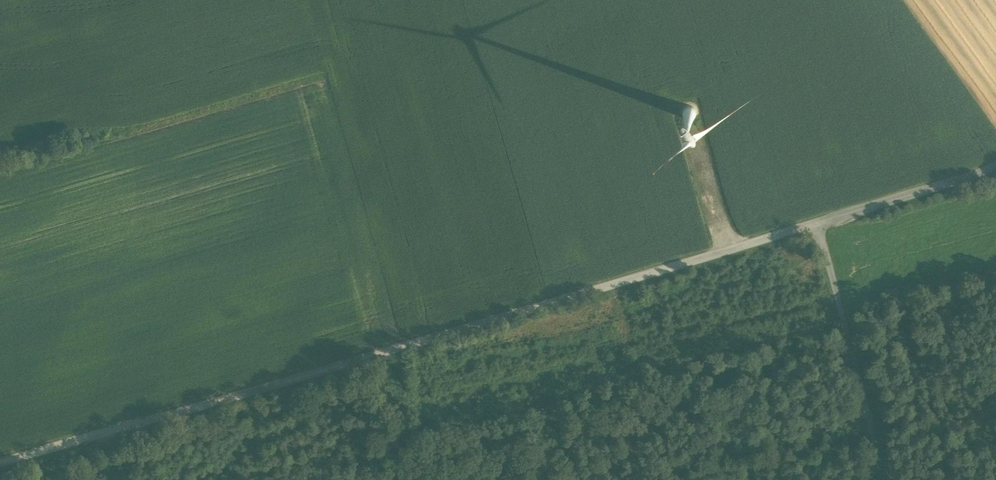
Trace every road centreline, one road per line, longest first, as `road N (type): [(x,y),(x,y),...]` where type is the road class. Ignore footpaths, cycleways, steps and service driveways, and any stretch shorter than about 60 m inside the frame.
road 1 (unclassified): [(819,222),(0,464)]
road 2 (track): [(885,479),(819,222)]
road 3 (track): [(995,167),(819,222)]
road 4 (track): [(726,250),(694,130)]

